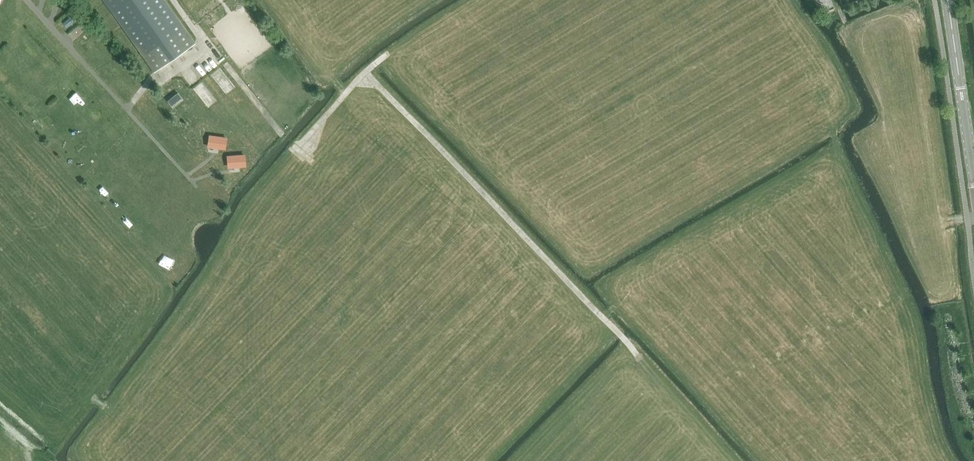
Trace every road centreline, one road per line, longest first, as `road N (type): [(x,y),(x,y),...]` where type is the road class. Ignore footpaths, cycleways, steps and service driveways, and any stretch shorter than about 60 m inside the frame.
road 1 (track): [(638,356),(365,72),(292,146),(172,0)]
road 2 (secondary): [(973,177),(947,0)]

